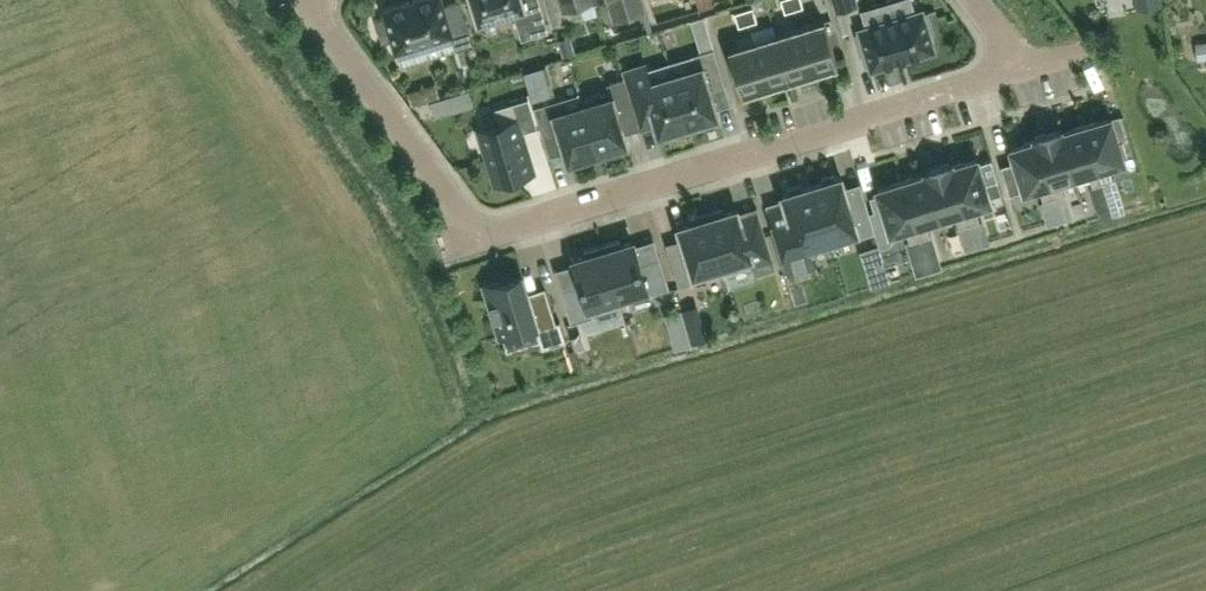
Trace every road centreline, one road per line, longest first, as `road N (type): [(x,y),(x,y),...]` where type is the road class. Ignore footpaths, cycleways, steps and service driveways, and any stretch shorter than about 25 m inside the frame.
road 1 (unknown): [(0,445),(265,316),(158,49)]
road 2 (residential): [(1023,72),(479,233)]
road 3 (residential): [(307,0),(479,233)]
road 4 (unknown): [(265,316),(376,269)]

